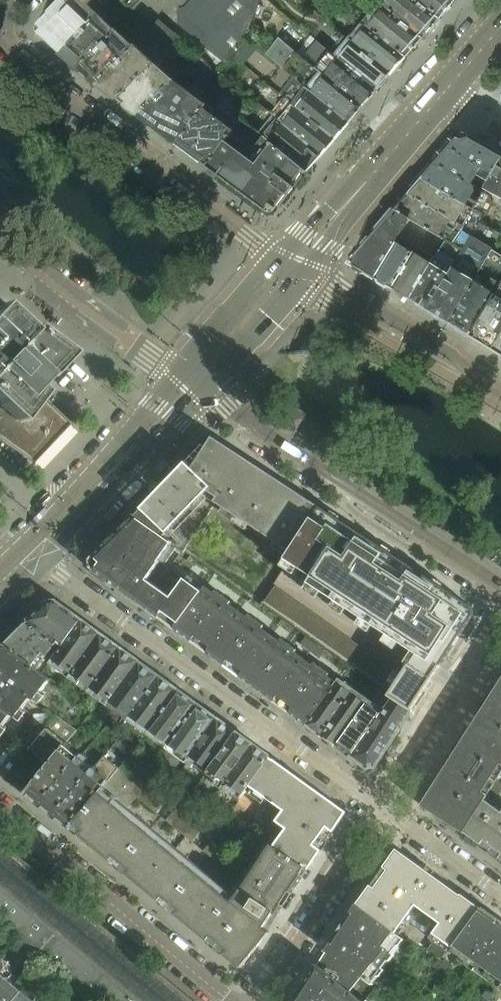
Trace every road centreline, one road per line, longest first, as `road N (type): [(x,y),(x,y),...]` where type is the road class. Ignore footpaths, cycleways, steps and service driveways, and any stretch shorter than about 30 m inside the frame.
road 1 (residential): [(383,810),(32,552)]
road 2 (residential): [(281,260),(125,145),(0,30)]
road 3 (residential): [(198,393),(500,594)]
road 4 (residential): [(233,1000),(0,809)]
road 5 (residential): [(500,400),(452,355),(302,274)]
road 6 (residential): [(383,810),(260,1000)]
road 7 (residential): [(0,243),(176,380)]
road 8 (residential): [(500,625),(383,810)]
road 9 (tertiary): [(281,260),(176,380)]
road 10 (tertiary): [(198,393),(302,274)]
road 11 (residential): [(500,894),(383,810)]
road 12 (tertiary): [(442,95),(350,200)]
road 13 (tertiary): [(32,552),(125,459)]

